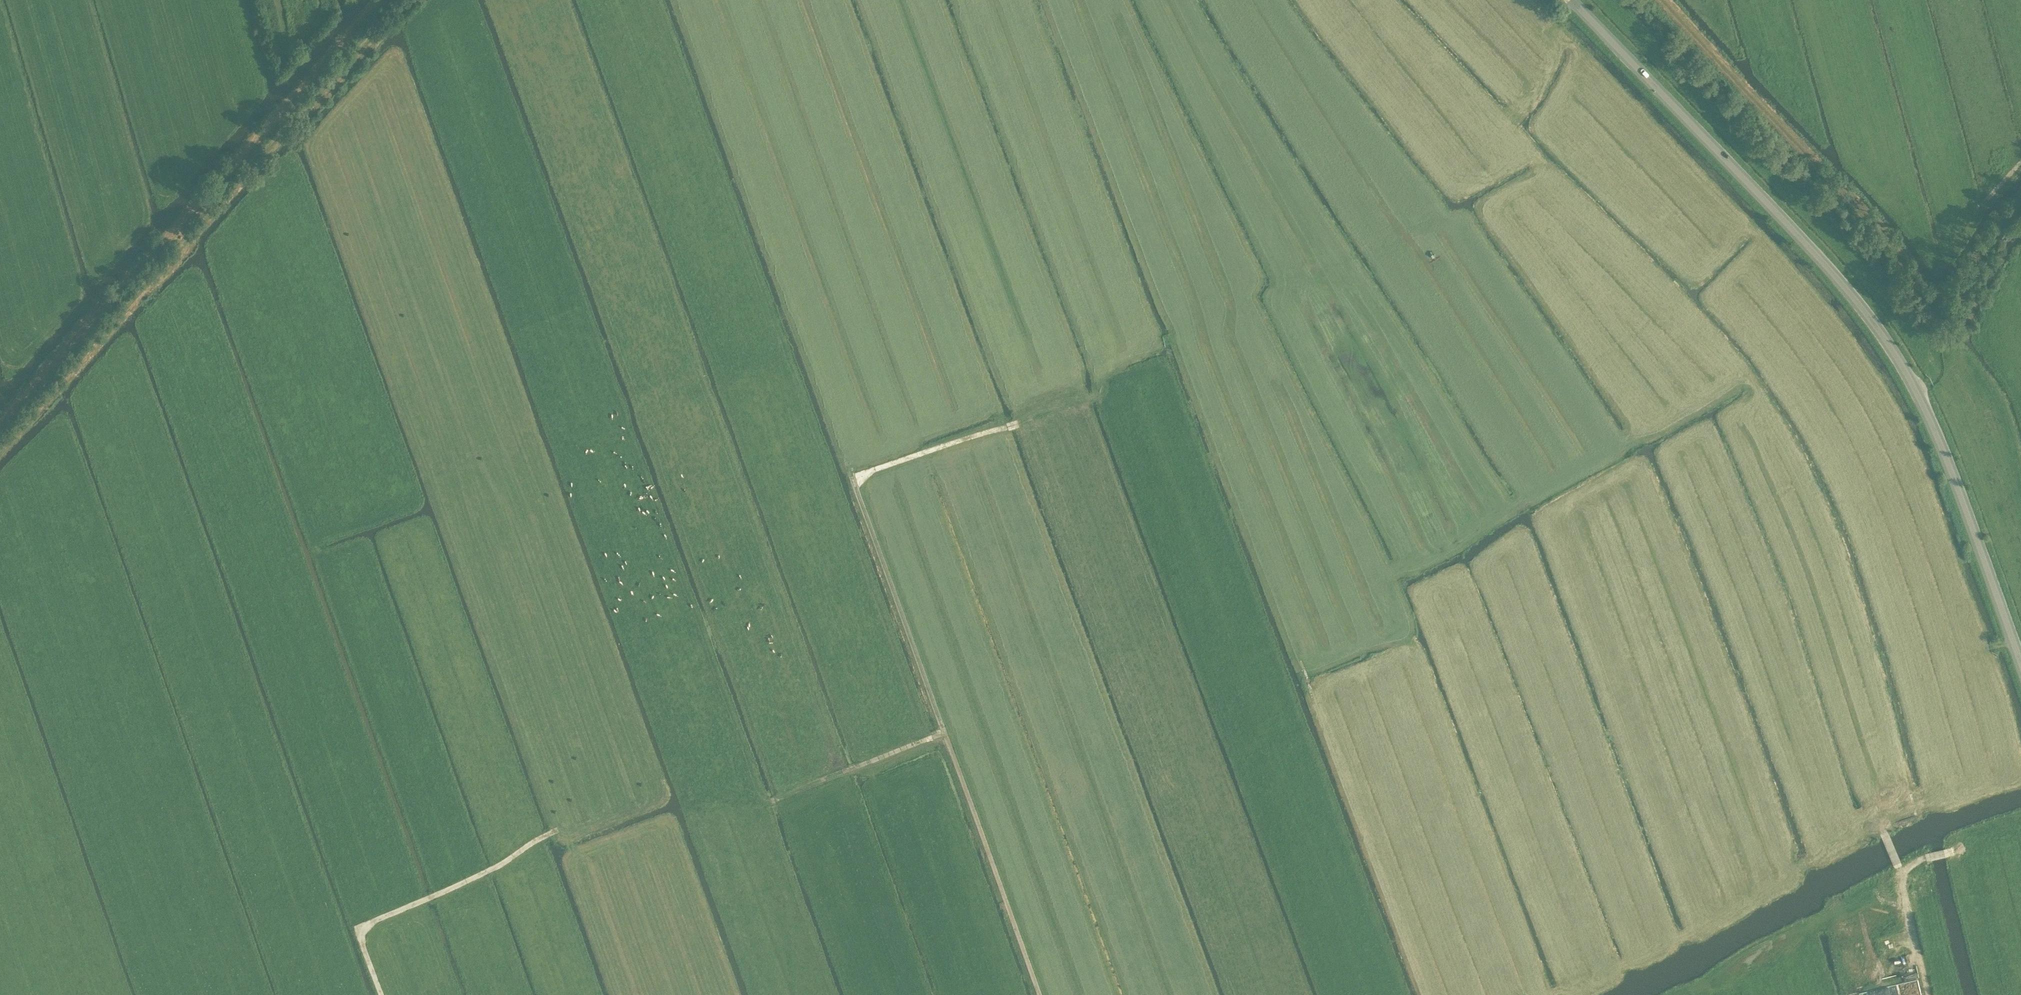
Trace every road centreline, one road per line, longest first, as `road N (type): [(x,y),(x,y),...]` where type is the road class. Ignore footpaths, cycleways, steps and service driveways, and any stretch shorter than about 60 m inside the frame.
road 1 (tertiary): [(2020,663),(1919,392),(1882,335),(1576,0)]
road 2 (track): [(1040,994),(853,479),(1020,423)]
road 3 (track): [(1425,994),(1301,666)]
road 4 (track): [(382,994),(357,930),(493,869),(557,830)]

